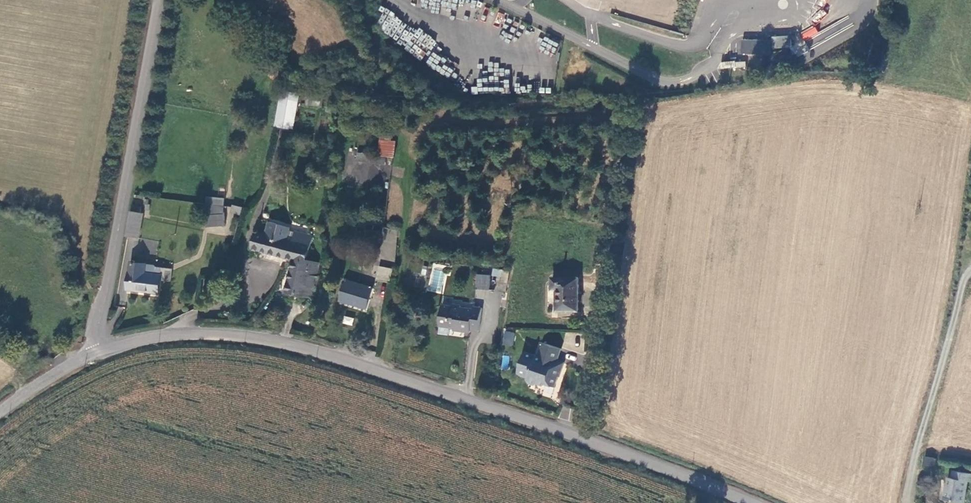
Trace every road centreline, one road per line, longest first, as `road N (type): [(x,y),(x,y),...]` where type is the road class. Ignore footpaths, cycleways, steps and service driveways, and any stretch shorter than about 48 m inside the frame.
road 1 (unclassified): [(754,502),(477,402),(281,341),(183,330),(100,352)]
road 2 (unclassified): [(100,352),(159,0)]
road 3 (track): [(907,502),(918,433),(970,273)]

